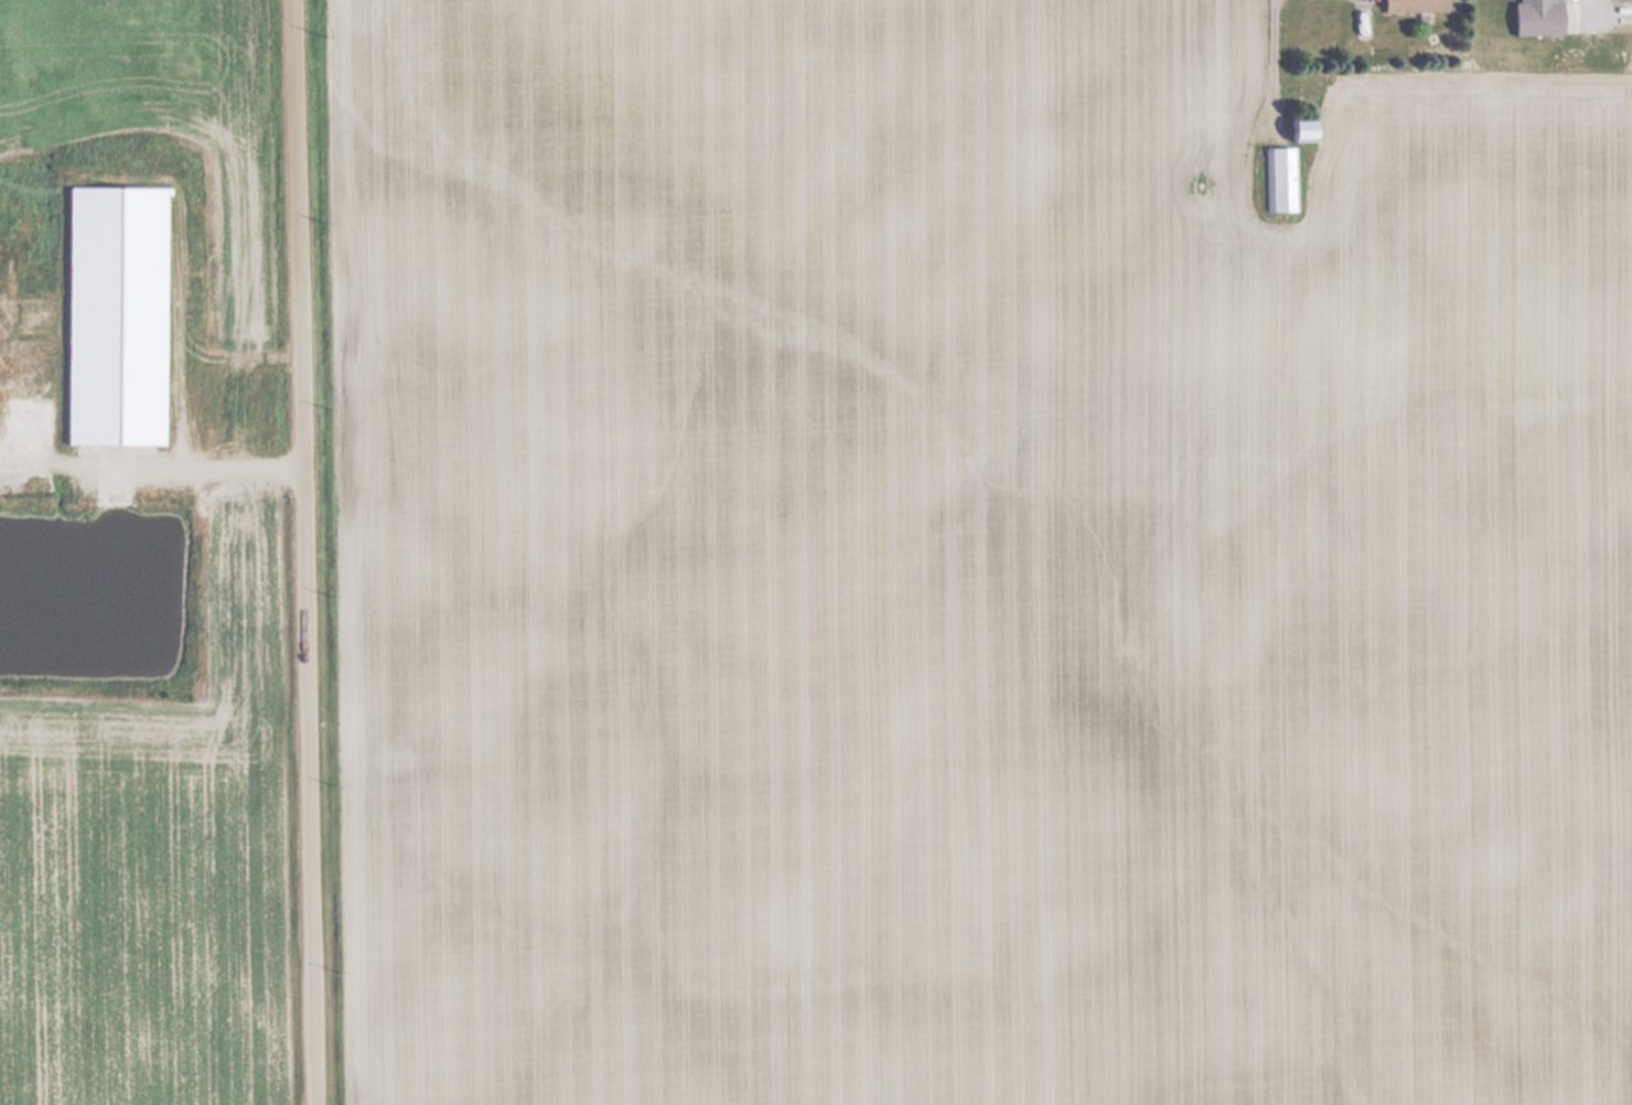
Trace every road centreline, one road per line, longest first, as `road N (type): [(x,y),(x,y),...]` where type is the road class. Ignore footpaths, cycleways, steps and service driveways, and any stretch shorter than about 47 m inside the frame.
road 1 (residential): [(312,1104),(294,0)]

